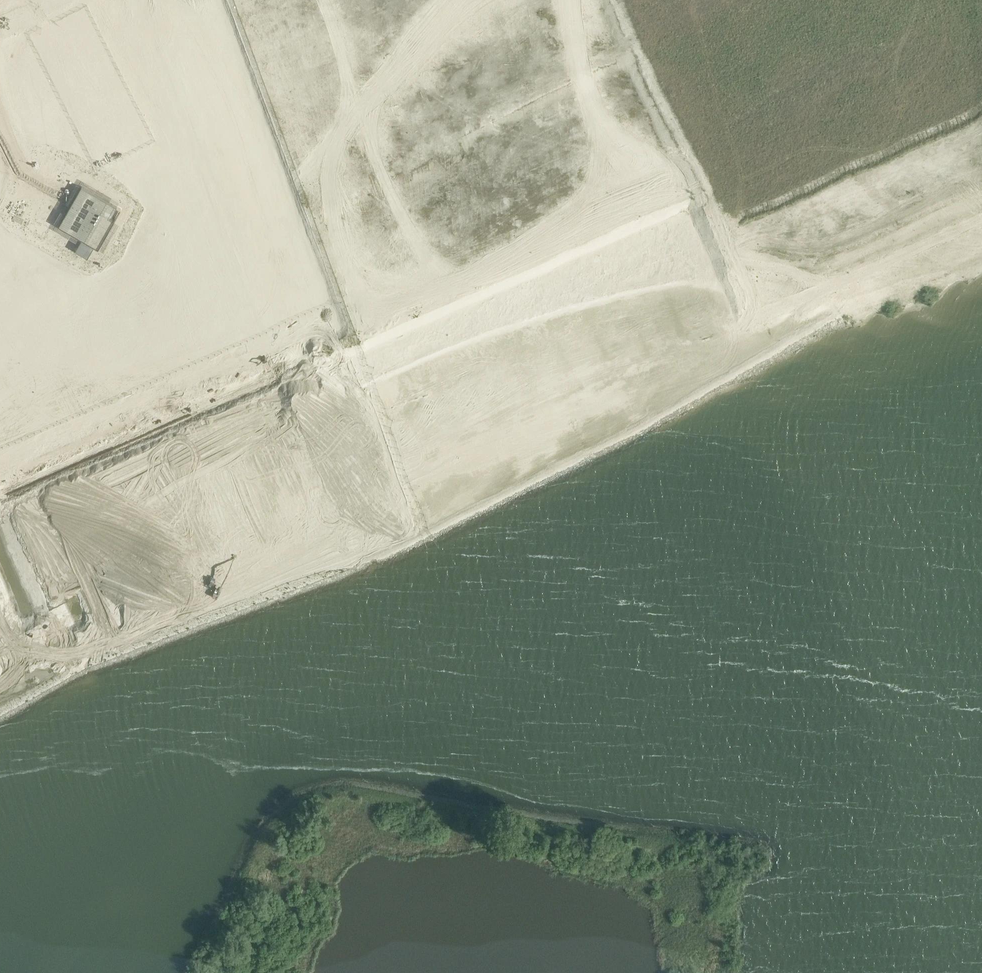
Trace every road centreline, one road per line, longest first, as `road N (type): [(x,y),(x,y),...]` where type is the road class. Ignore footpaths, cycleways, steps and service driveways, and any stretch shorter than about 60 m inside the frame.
road 1 (residential): [(625,0),(757,272),(981,174)]
road 2 (residential): [(113,0),(292,357)]
road 3 (residential): [(0,116),(151,419)]

